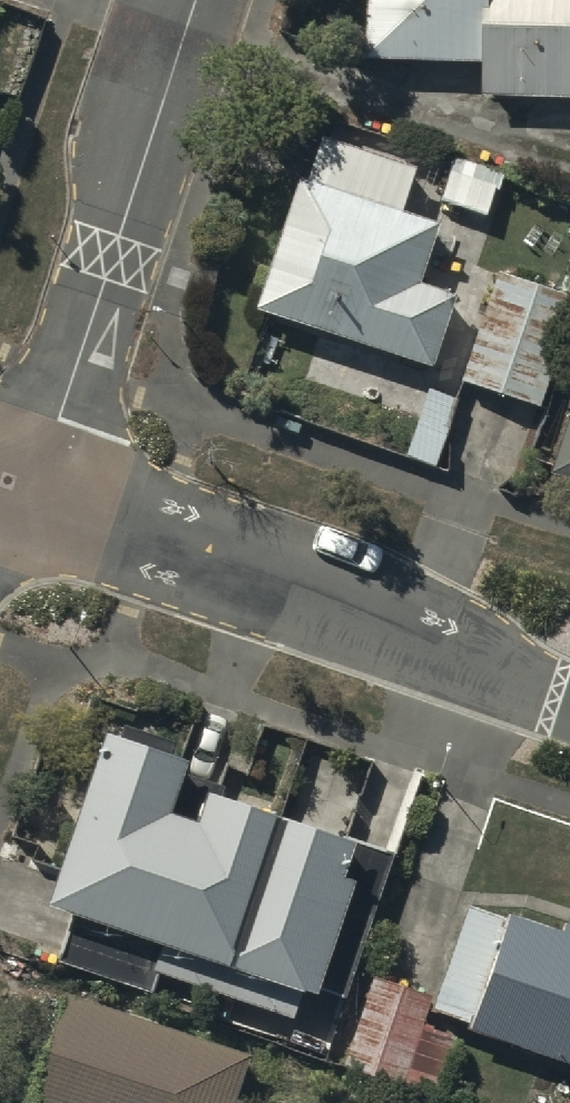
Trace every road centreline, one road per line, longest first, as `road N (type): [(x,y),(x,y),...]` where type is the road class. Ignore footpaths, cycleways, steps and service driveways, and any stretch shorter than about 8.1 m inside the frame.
road 1 (residential): [(13,484),(334,592),(488,674),(569,703)]
road 2 (residential): [(196,0),(60,418),(13,484)]

